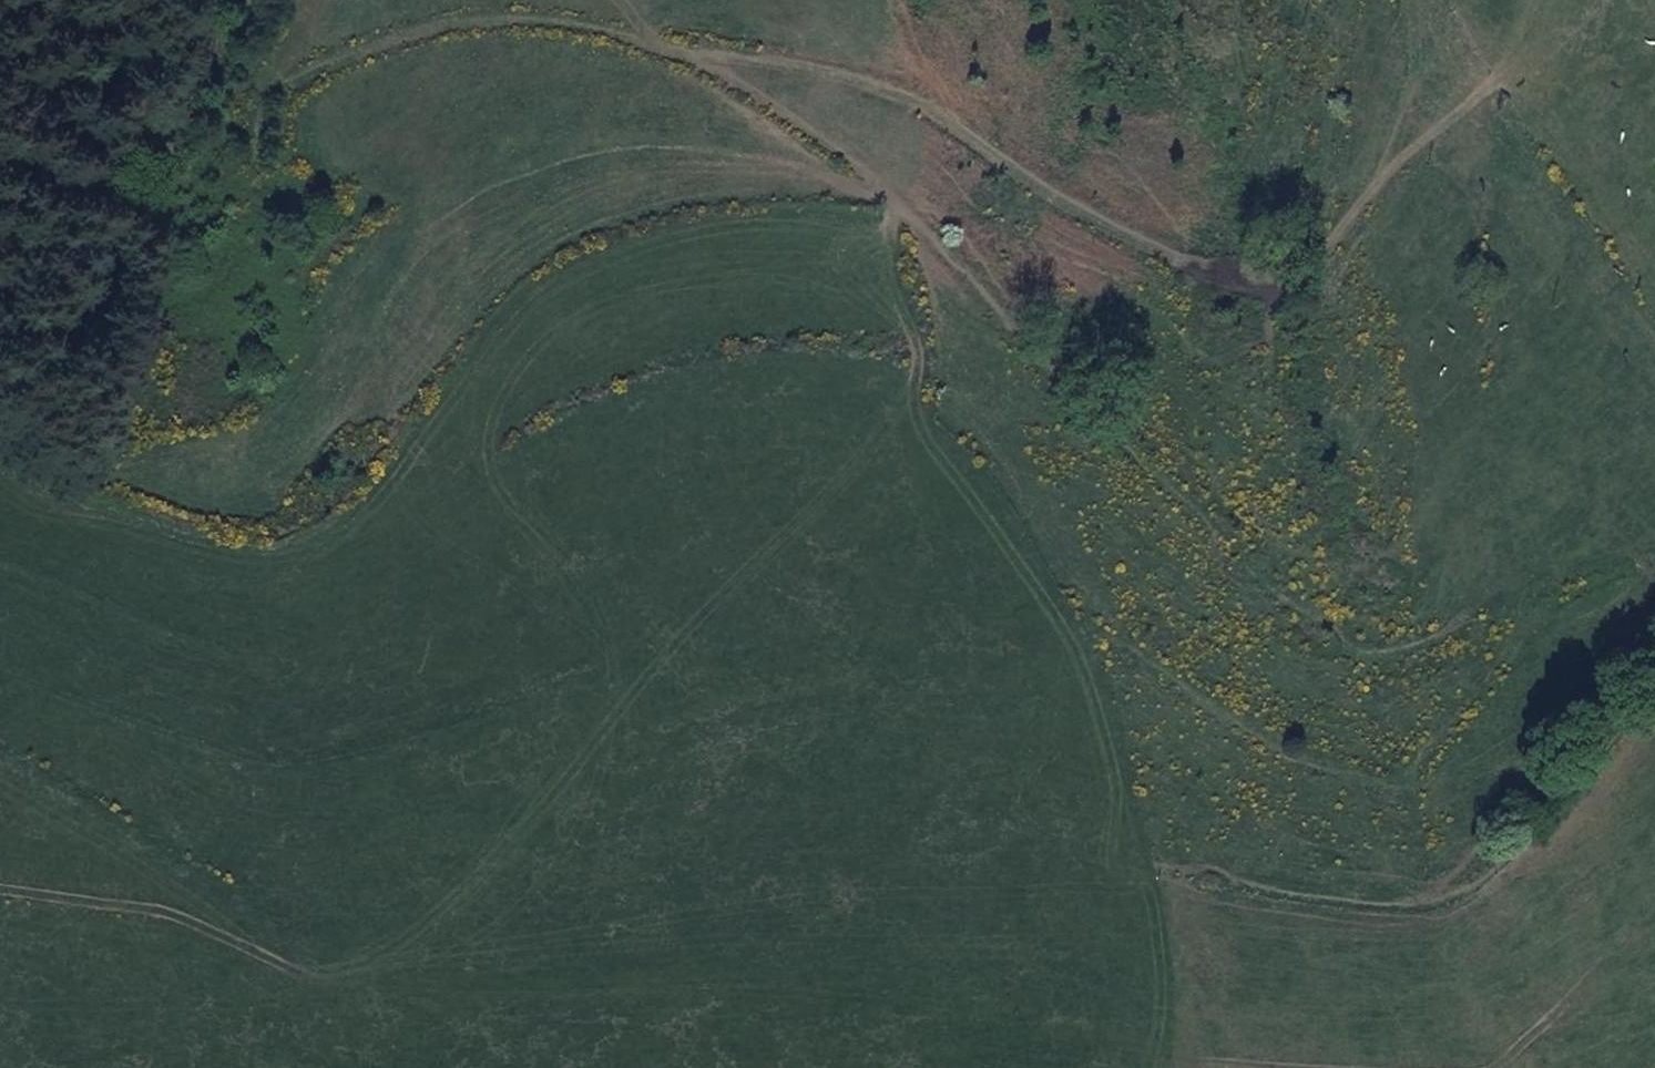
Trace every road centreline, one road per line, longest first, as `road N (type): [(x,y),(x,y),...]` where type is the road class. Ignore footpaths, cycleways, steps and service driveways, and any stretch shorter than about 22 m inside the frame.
road 1 (track): [(0,162),(55,182),(127,190),(159,177),(202,0)]

